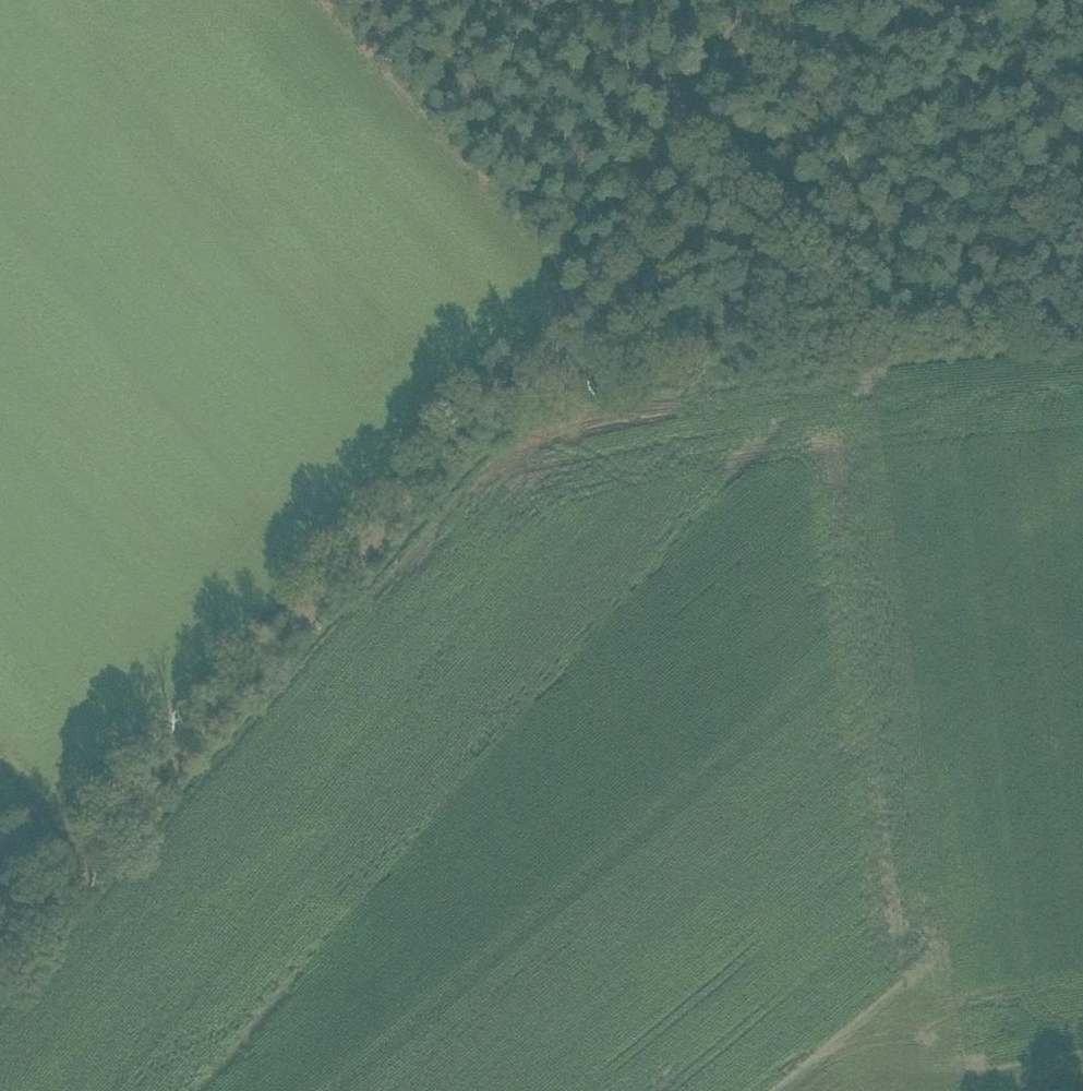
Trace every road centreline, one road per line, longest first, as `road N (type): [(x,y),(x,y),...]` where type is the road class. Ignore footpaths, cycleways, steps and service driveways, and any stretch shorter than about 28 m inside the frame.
road 1 (track): [(689,112),(568,329),(0,960)]
road 2 (track): [(689,112),(592,0)]
road 3 (track): [(749,0),(689,112)]

